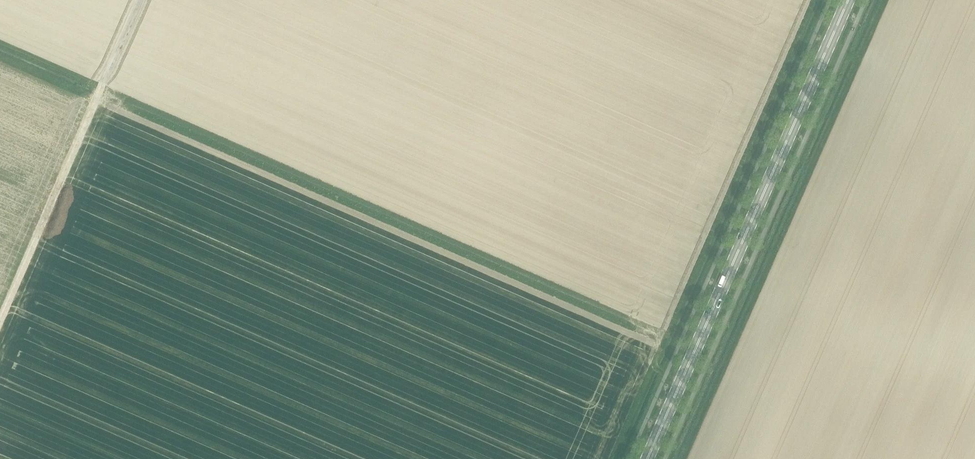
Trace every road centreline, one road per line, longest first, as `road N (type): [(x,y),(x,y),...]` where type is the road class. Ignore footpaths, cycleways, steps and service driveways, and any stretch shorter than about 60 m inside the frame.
road 1 (secondary): [(647,458),(848,0)]
road 2 (track): [(140,0),(0,321)]

